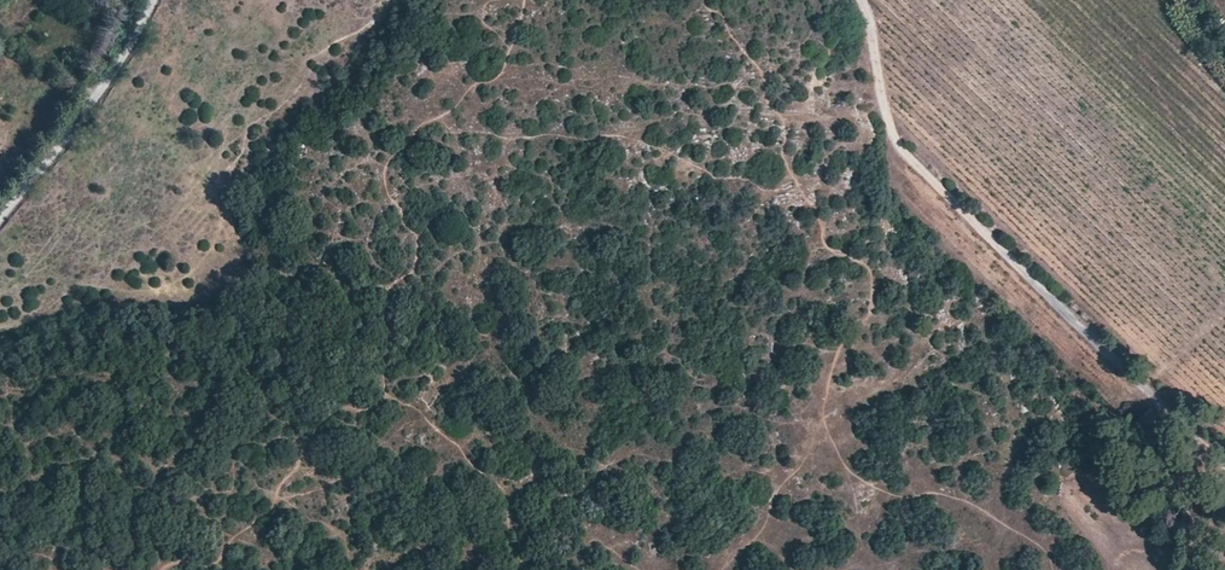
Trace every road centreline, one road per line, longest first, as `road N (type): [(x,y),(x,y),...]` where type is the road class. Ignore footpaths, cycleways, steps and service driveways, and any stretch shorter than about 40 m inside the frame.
road 1 (track): [(1224,470),(892,144),(878,19),(864,0)]
road 2 (unclassified): [(150,0),(56,152),(0,214)]

